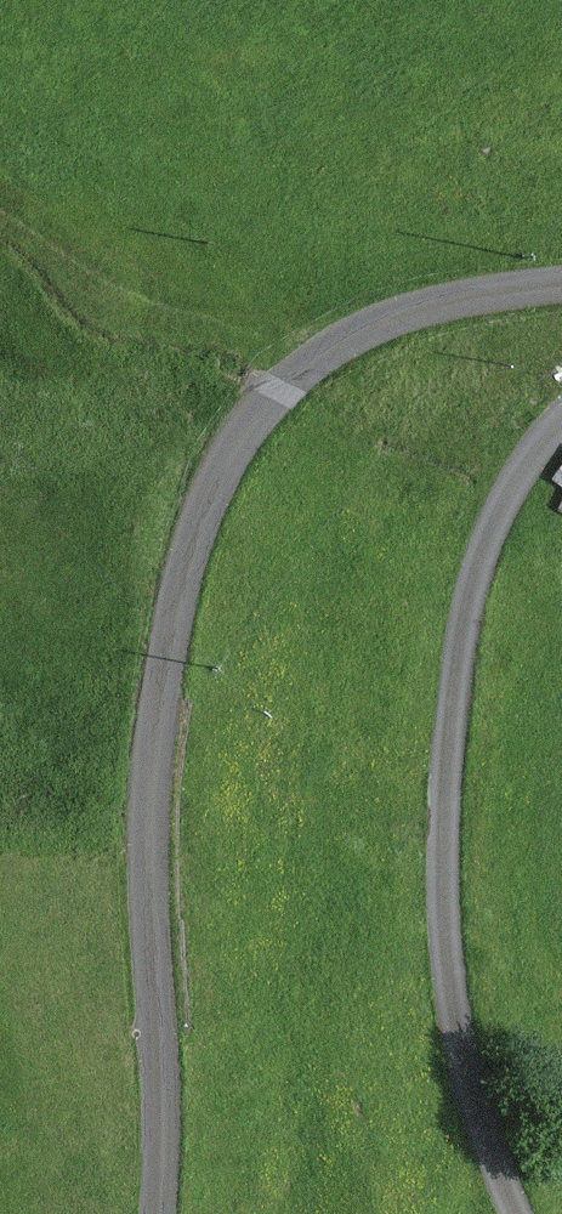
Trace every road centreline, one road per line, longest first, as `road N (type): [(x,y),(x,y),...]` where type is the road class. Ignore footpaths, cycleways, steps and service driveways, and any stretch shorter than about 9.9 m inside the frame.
road 1 (unclassified): [(174,1213),(181,1143),(164,690),(230,459),(392,331),(561,291)]
road 2 (track): [(537,1213),(481,1082),(454,874),(477,650),(522,495),(561,443)]

